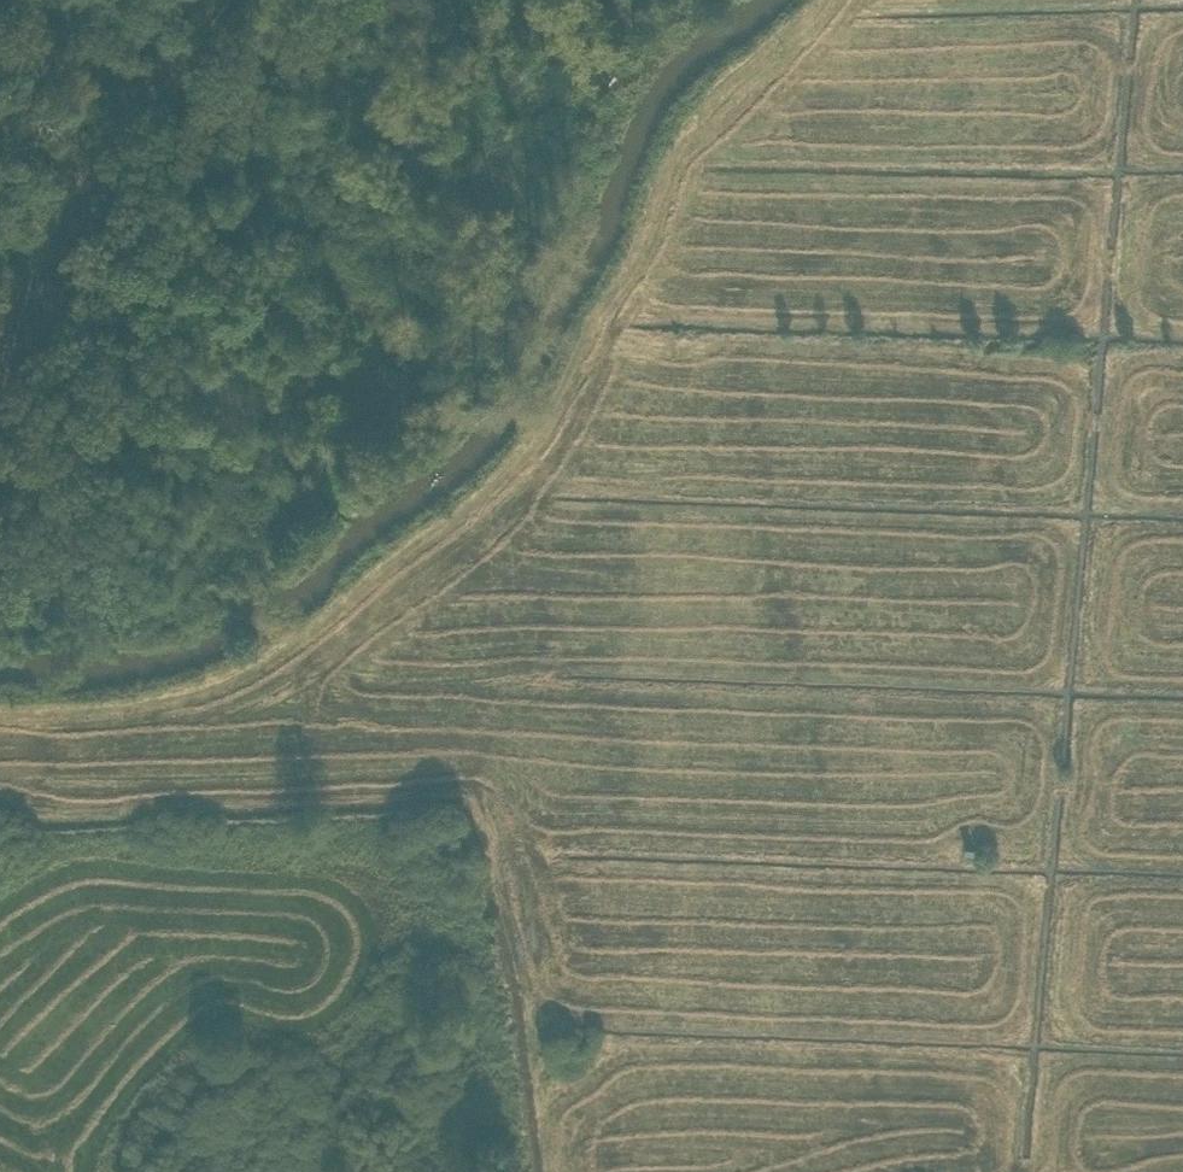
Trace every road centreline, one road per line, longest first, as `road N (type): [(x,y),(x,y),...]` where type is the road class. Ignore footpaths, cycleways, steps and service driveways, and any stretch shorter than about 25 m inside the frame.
road 1 (track): [(0,434),(11,421),(29,285),(85,198),(238,0)]

